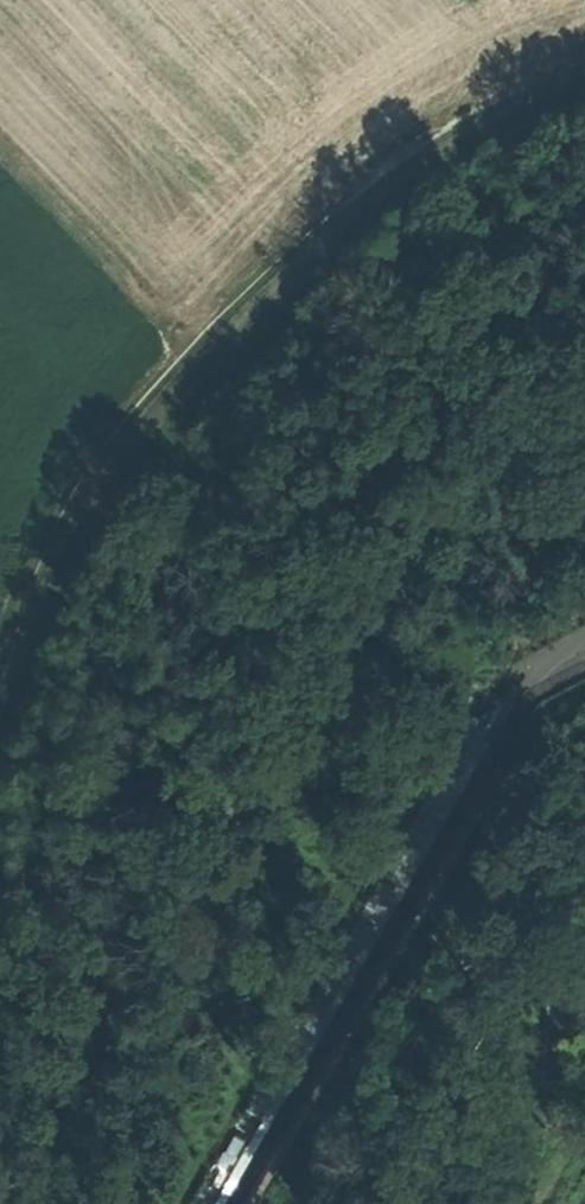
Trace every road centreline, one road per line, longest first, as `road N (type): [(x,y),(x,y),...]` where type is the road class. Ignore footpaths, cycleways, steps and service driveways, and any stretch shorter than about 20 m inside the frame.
road 1 (track): [(0,674),(73,500),(203,338),(412,155),(584,66)]
road 2 (track): [(203,338),(0,138)]

